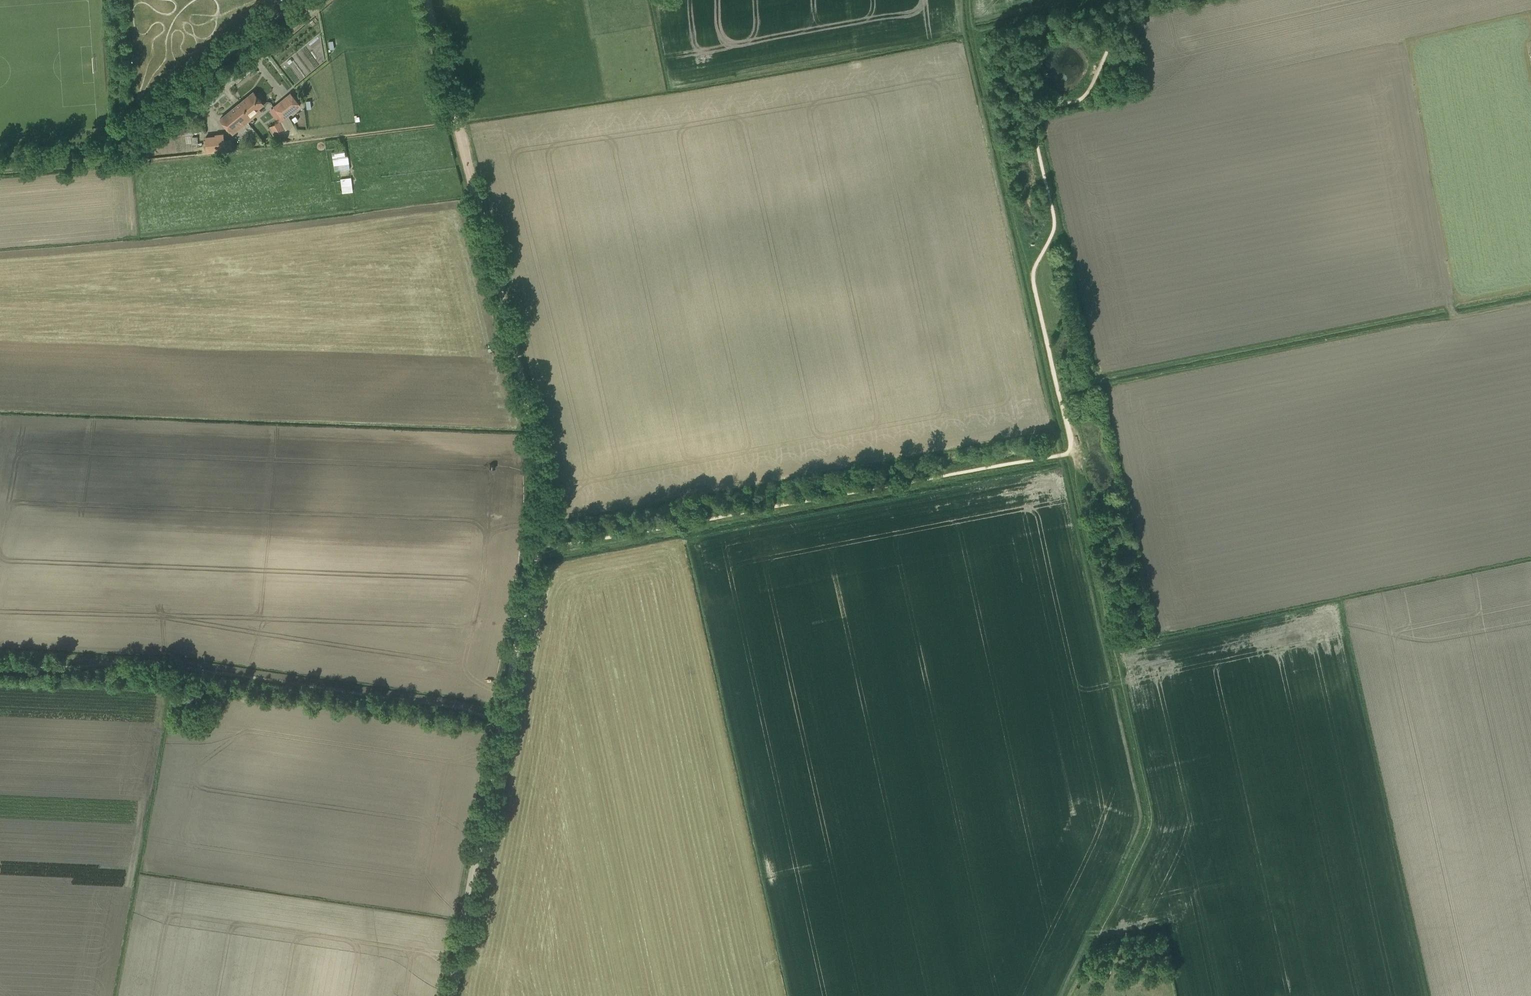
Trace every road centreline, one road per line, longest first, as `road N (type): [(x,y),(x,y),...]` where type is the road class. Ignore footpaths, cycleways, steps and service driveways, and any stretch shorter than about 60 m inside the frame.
road 1 (track): [(540,550),(544,480),(427,0)]
road 2 (track): [(504,713),(454,995)]
road 3 (unclassified): [(205,101),(323,0)]

